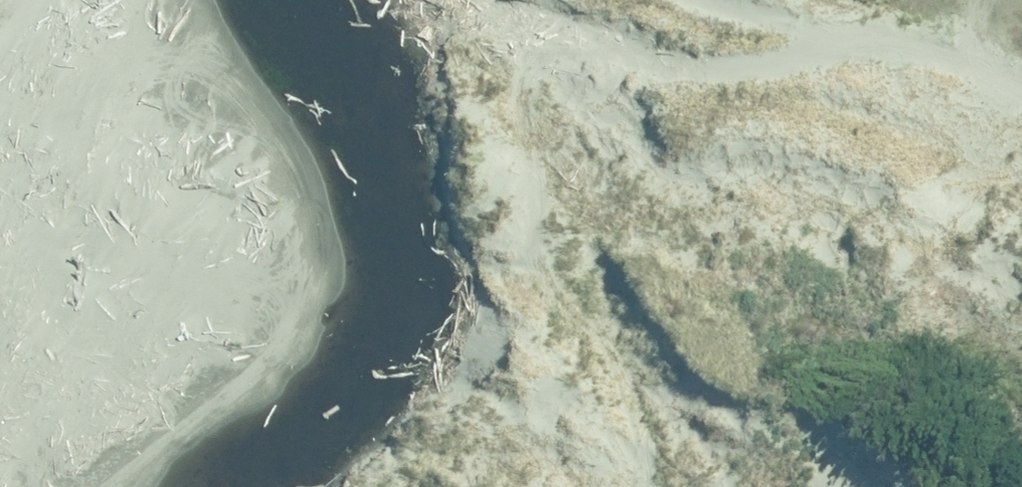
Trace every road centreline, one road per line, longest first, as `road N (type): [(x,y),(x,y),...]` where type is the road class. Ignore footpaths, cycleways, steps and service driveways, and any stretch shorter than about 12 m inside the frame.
road 1 (track): [(221,0),(178,52),(120,182),(76,310),(0,390)]
road 2 (track): [(0,426),(146,428),(270,486)]
road 3 (track): [(1021,81),(959,51),(775,0)]

